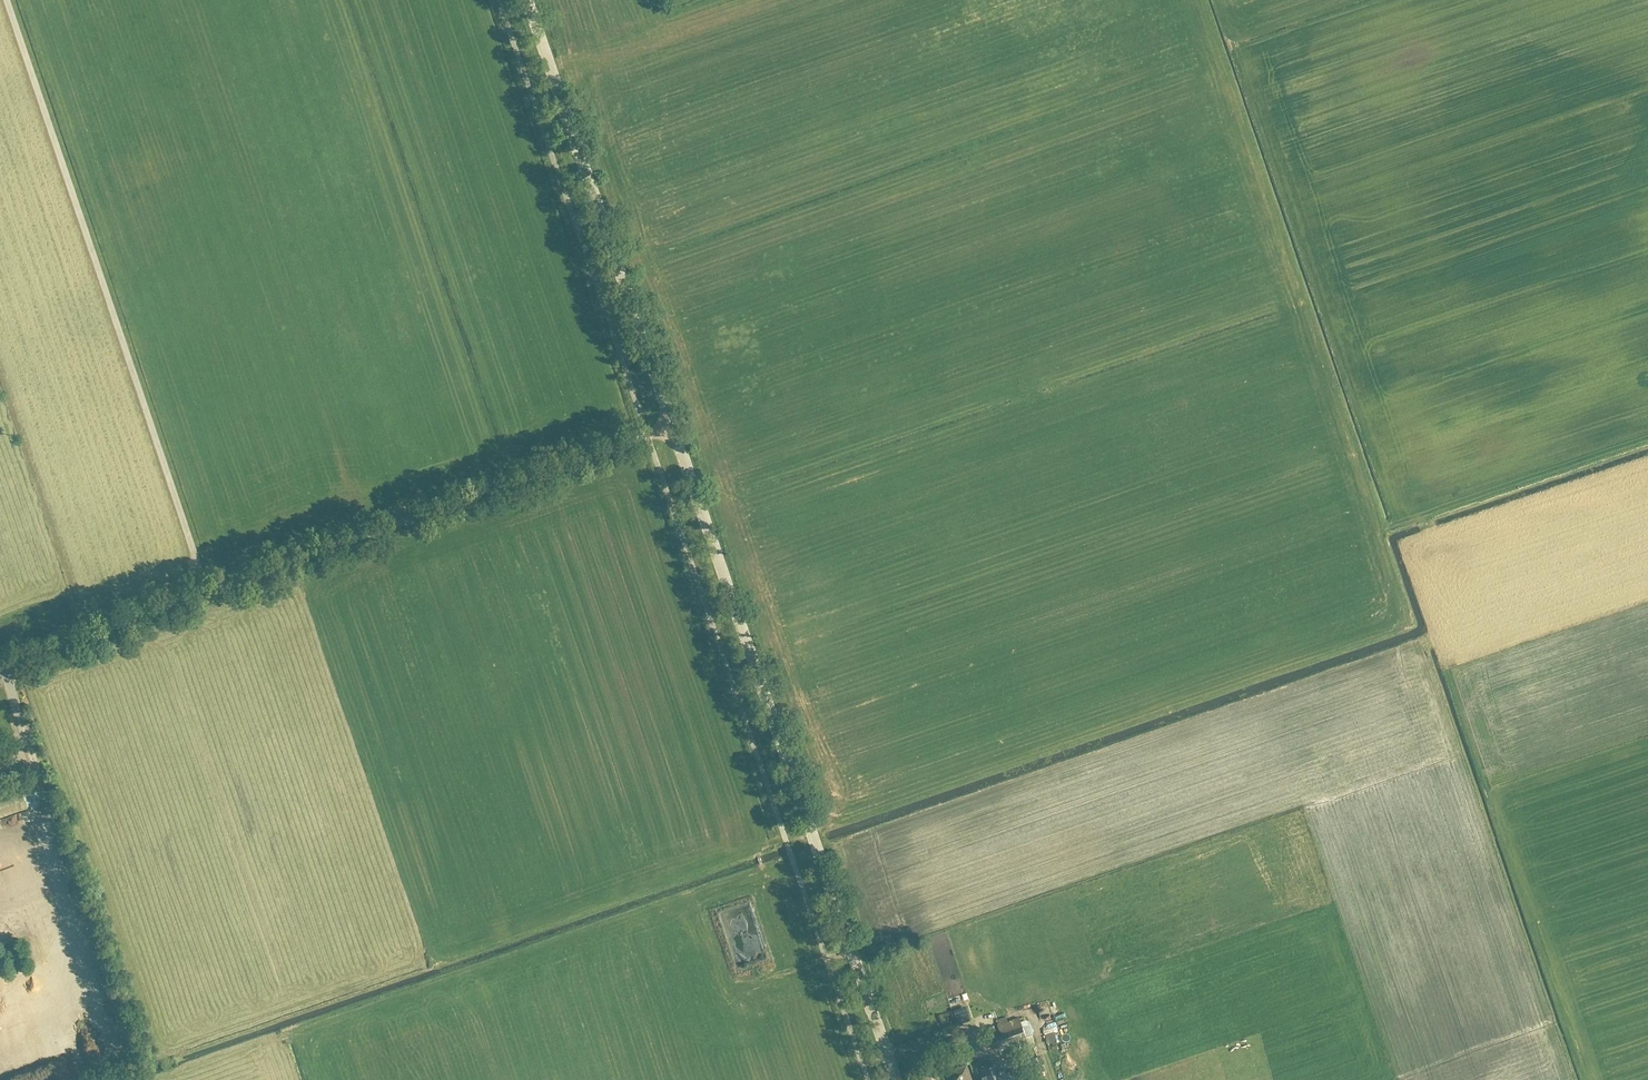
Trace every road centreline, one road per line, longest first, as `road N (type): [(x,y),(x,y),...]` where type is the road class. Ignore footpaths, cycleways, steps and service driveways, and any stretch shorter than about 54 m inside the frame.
road 1 (unclassified): [(0,665),(671,429)]
road 2 (tertiary): [(892,1079),(671,429)]
road 3 (tertiary): [(671,429),(524,0)]

